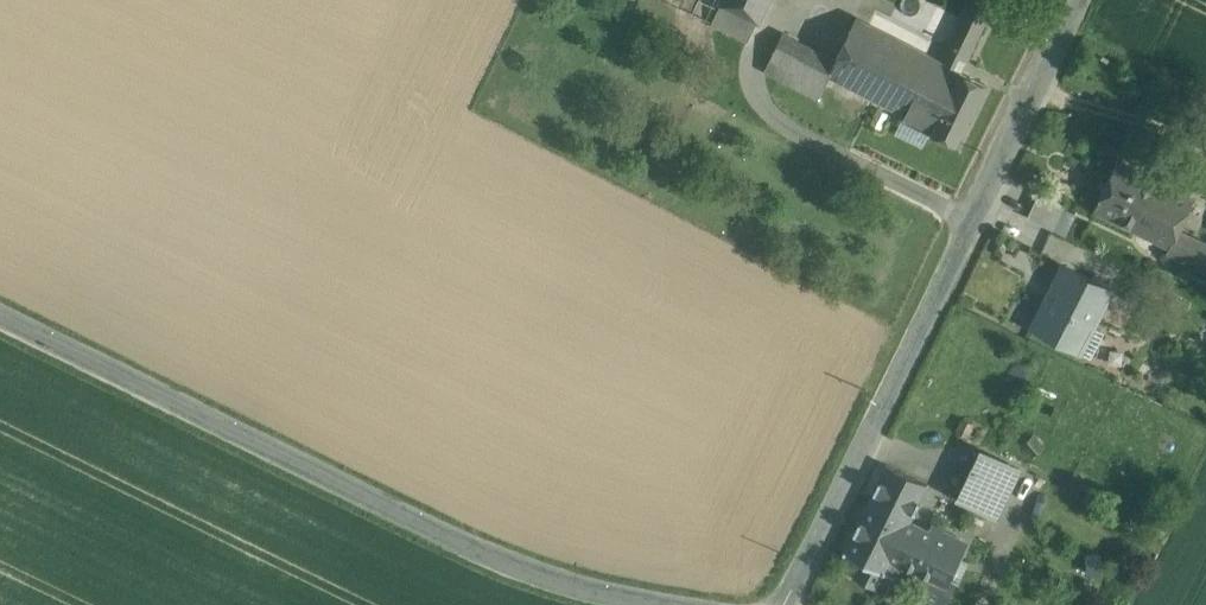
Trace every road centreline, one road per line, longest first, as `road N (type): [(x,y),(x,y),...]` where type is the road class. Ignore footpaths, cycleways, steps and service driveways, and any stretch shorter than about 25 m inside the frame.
road 1 (residential): [(0,314),(489,552),(563,584),(663,604)]
road 2 (unclassified): [(1092,0),(782,604)]

